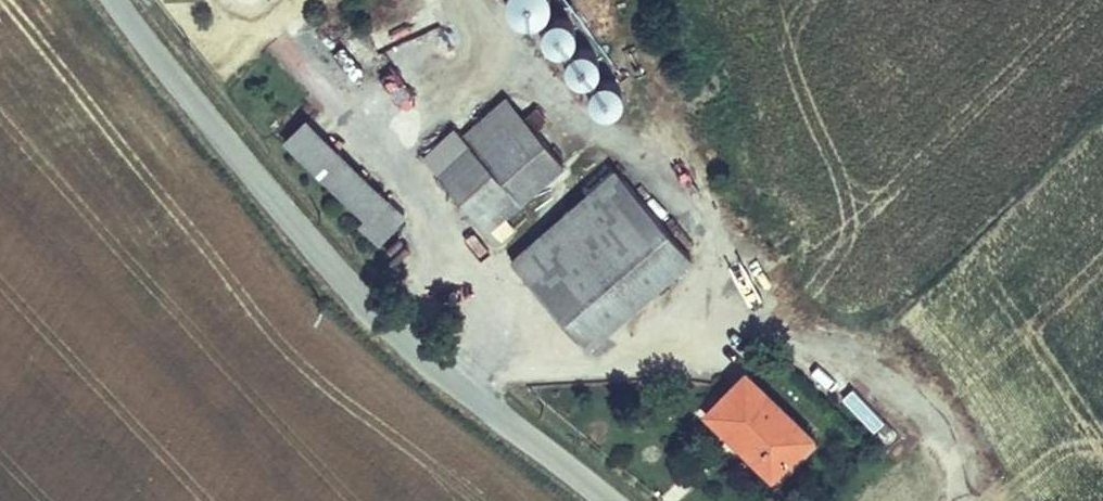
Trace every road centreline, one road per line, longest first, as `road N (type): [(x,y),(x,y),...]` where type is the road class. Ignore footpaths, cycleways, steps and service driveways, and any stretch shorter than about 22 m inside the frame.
road 1 (tertiary): [(619,500),(391,321),(120,0)]

